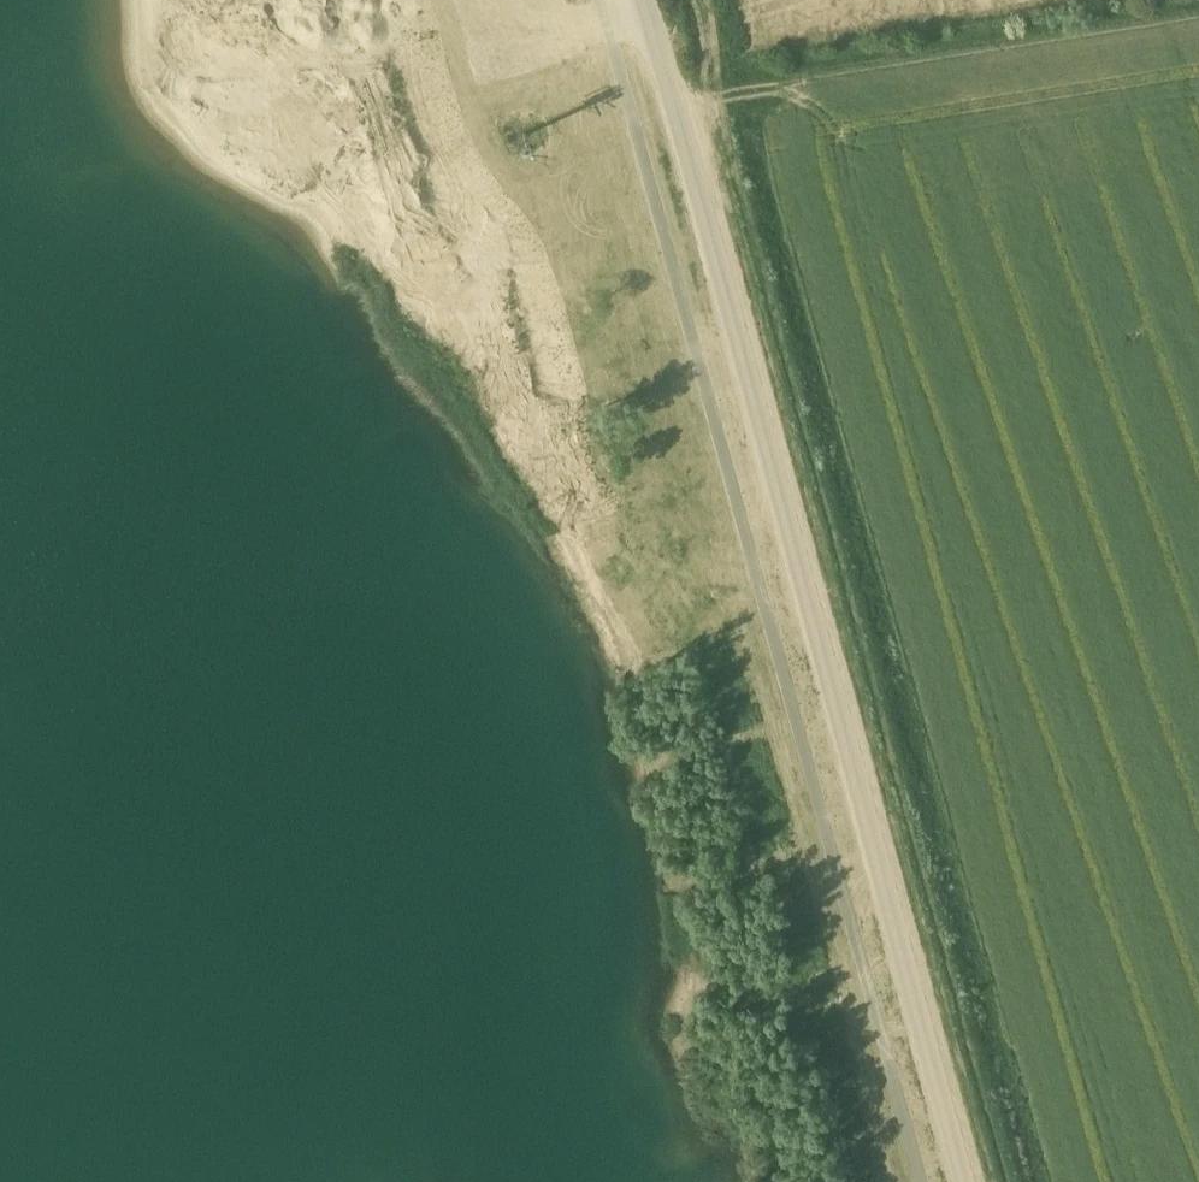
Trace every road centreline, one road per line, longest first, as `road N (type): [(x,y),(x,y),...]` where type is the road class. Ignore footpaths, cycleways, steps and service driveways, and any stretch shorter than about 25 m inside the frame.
road 1 (unclassified): [(966,1181),(645,0)]

